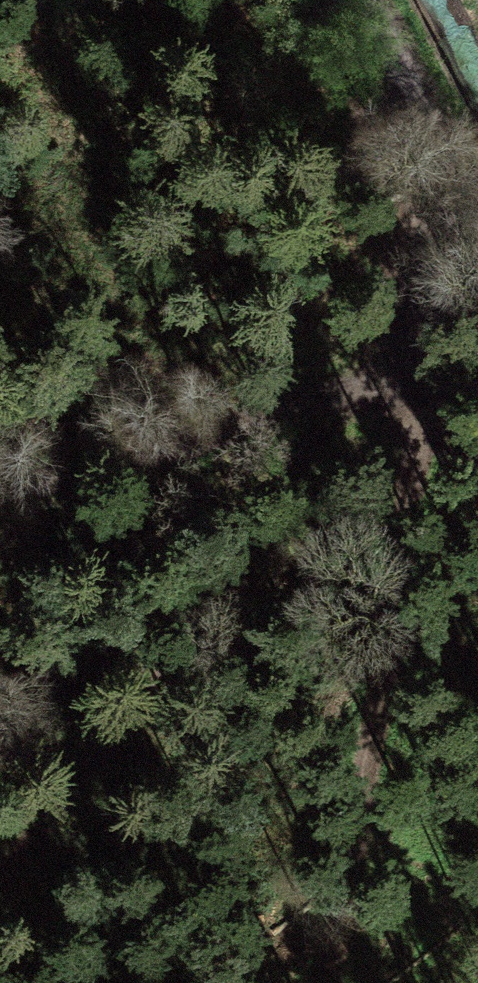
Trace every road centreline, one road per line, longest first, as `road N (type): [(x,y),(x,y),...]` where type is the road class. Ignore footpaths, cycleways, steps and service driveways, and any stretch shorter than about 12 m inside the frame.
road 1 (track): [(463,199),(367,781),(316,982)]
road 2 (track): [(0,915),(357,379)]
road 3 (track): [(0,493),(432,353),(477,355)]
road 4 (track): [(463,199),(368,0)]

